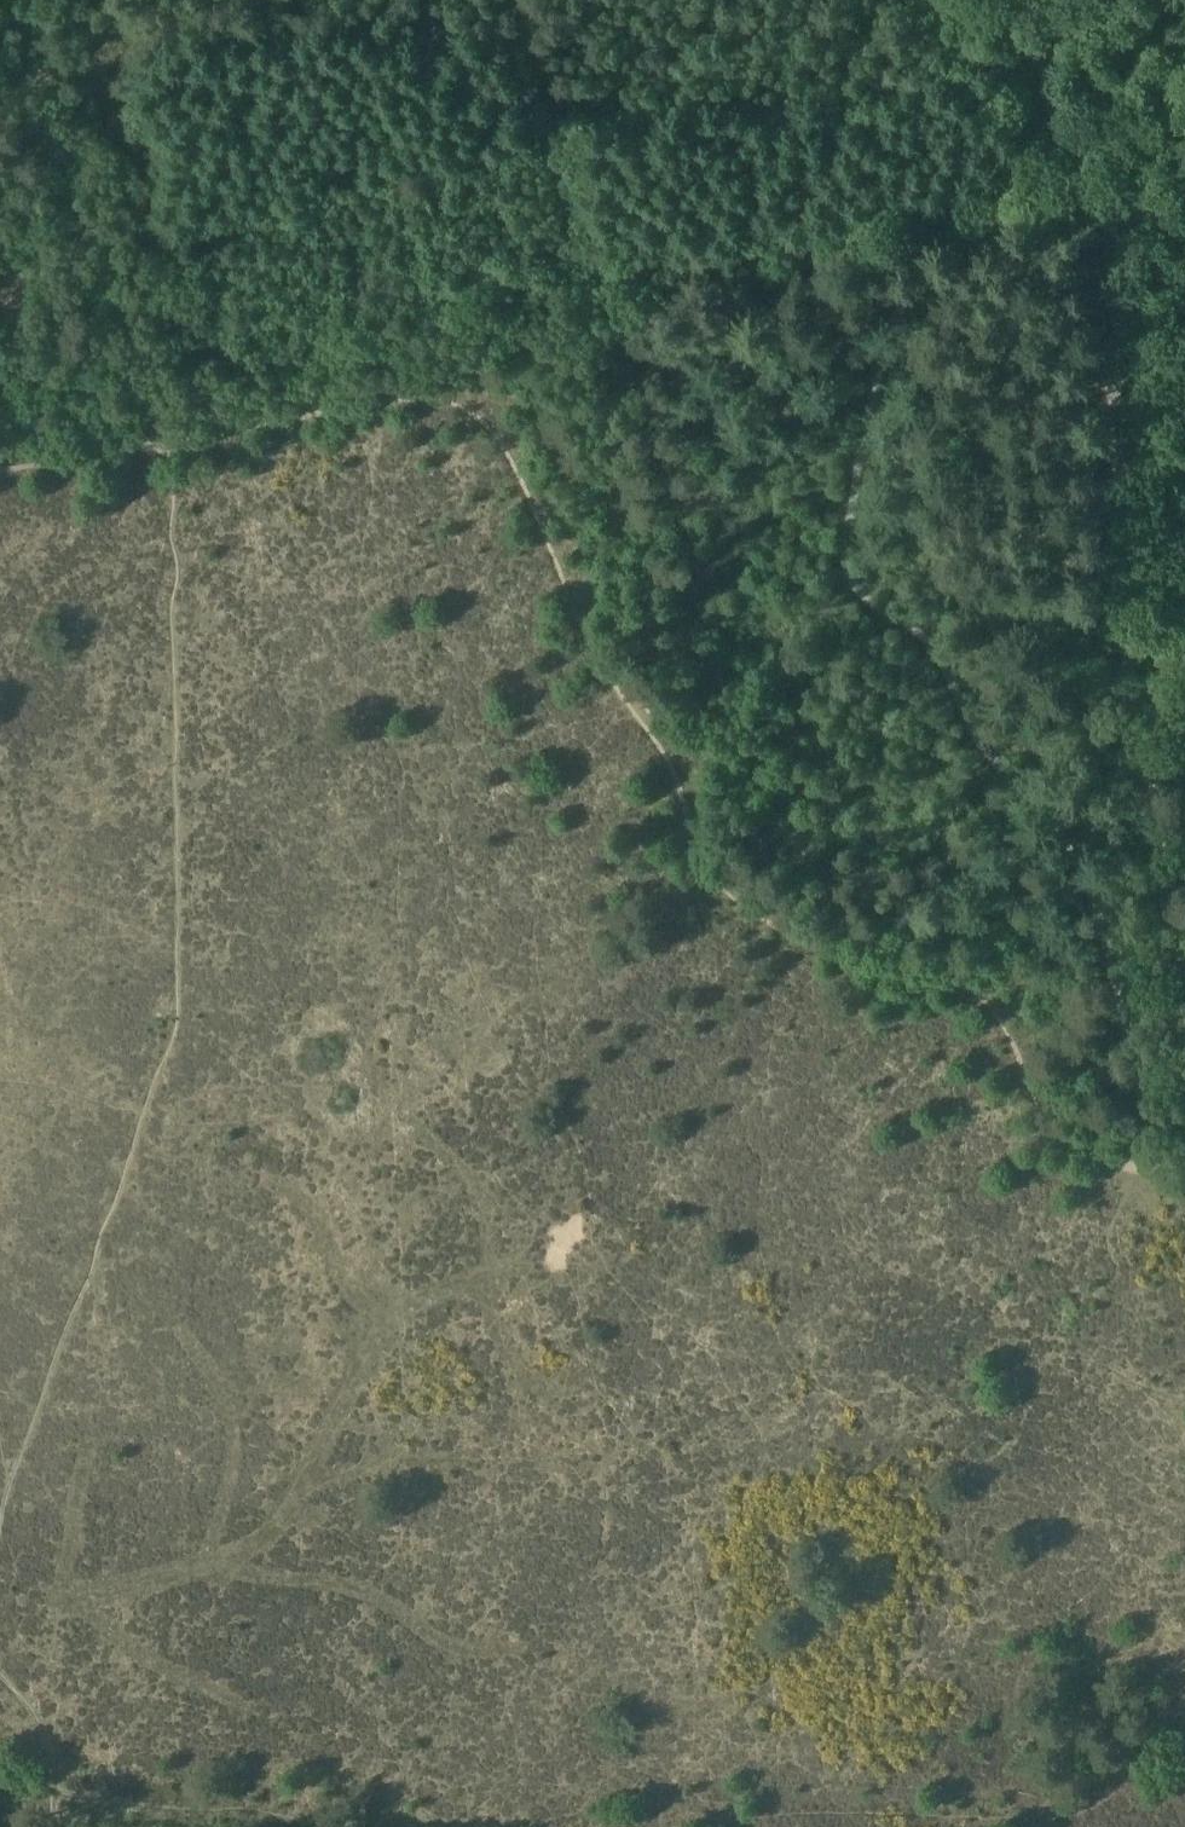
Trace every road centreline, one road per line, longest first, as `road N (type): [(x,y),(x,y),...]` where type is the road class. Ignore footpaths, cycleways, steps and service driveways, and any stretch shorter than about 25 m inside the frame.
road 1 (track): [(0,471),(292,416),(437,399),(474,418),(504,444),(604,669),(661,747),(703,863),(740,901),(793,935),(993,997),(1053,1111),(1101,1148),(1156,1166),(1184,1152)]
road 2 (track): [(1184,944),(1139,778),(1119,632),(1097,196),(1028,0)]
road 3 (track): [(681,1826),(806,1810),(1015,1817),(1103,1801),(1184,1717)]
road 4 (track): [(0,1779),(138,1805),(337,1826)]

